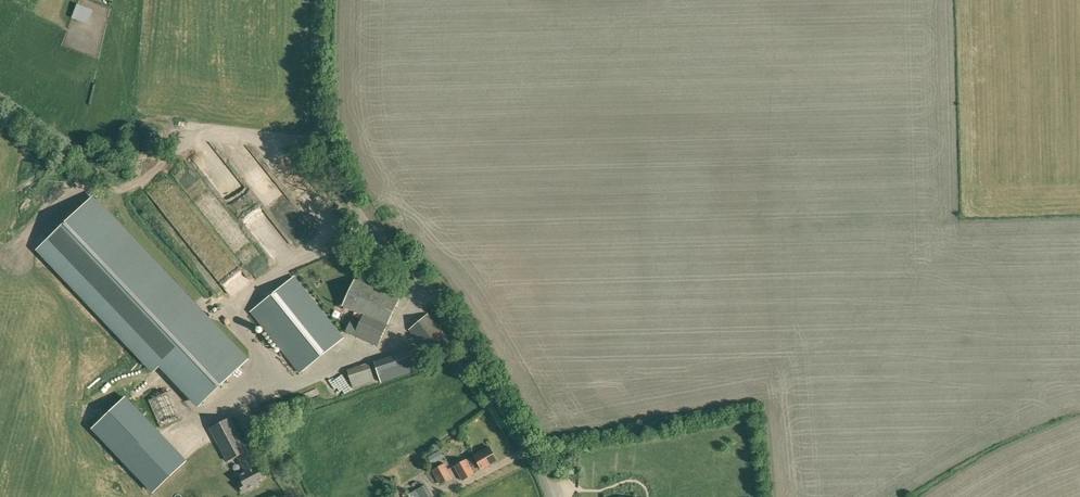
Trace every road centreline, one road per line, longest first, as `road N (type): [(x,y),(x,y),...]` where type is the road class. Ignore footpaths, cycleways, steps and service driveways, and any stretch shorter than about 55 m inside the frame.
road 1 (unclassified): [(550,496),(477,358),(361,213),(340,173),(323,136),(318,94),(321,0)]

